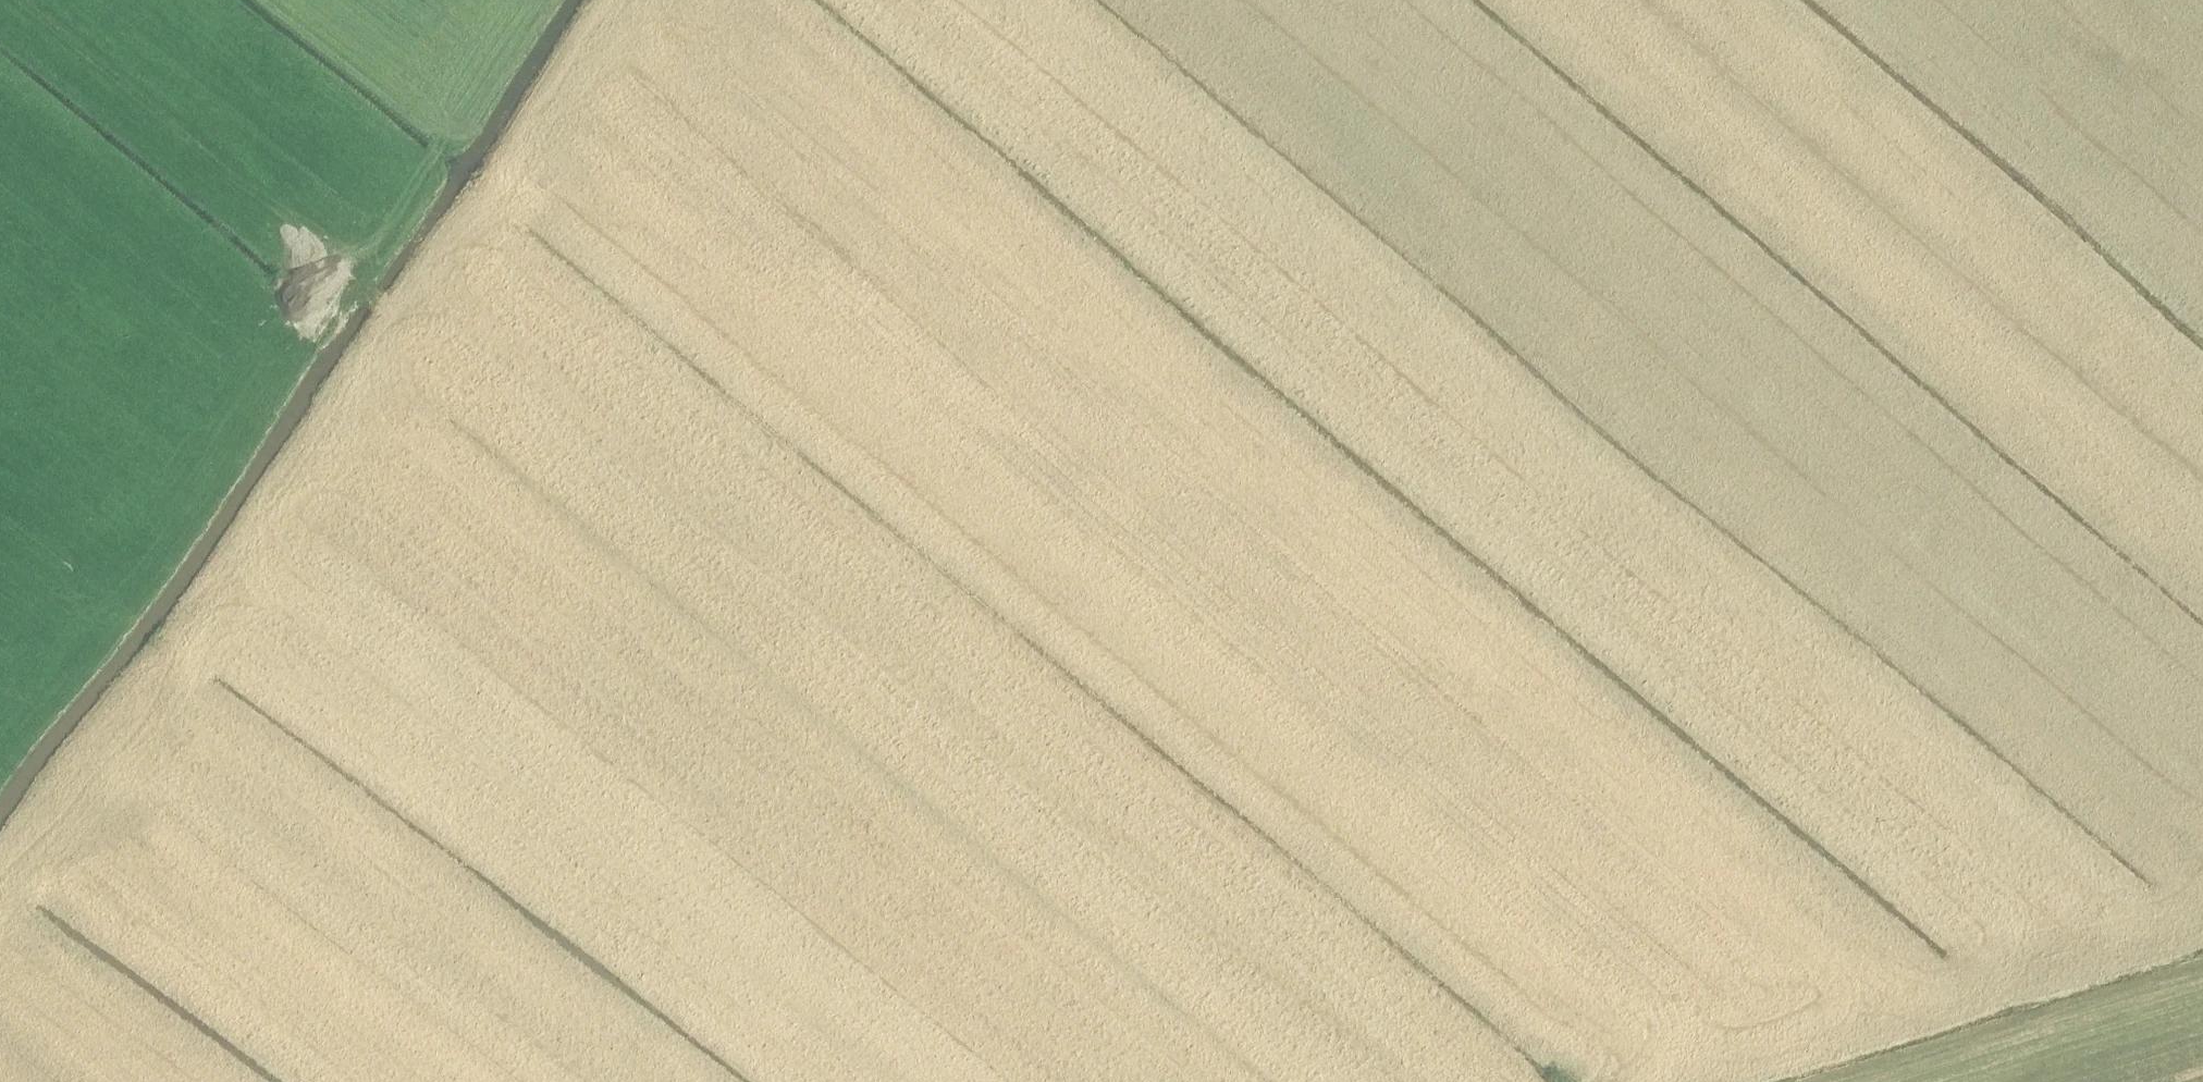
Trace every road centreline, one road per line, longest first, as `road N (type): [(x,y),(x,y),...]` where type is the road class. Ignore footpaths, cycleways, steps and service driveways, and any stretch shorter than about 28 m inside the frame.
road 1 (track): [(2202,986),(1902,1081)]

